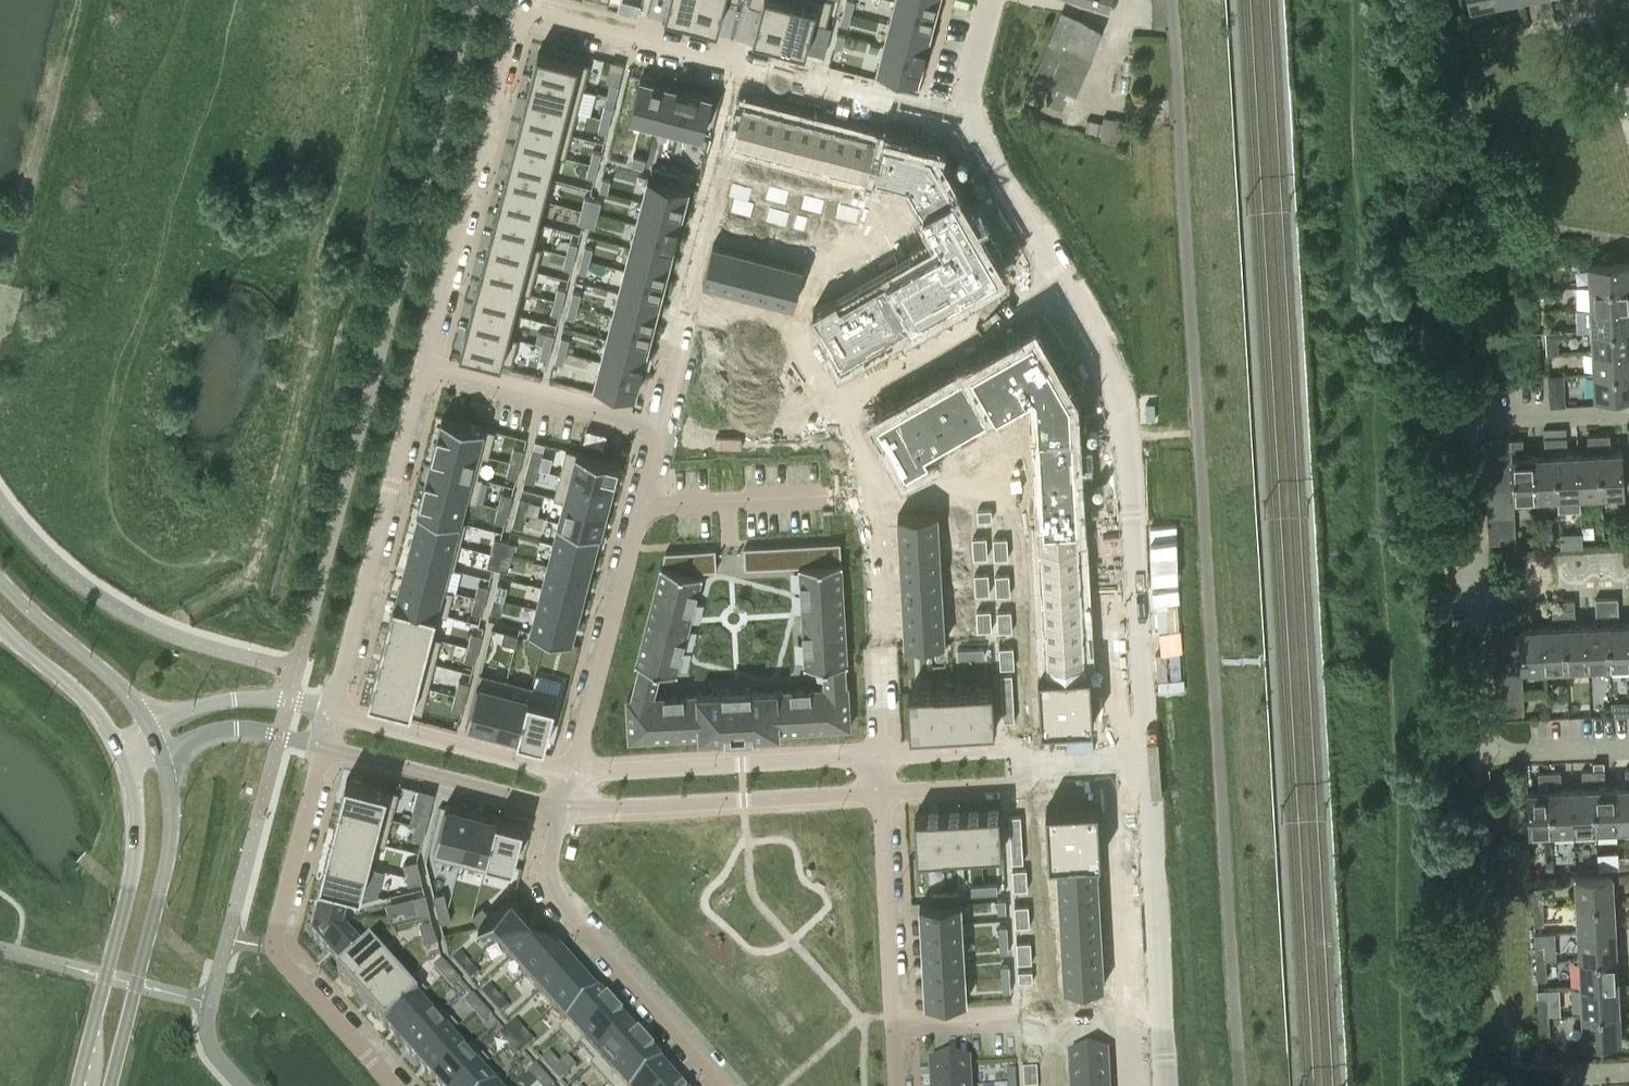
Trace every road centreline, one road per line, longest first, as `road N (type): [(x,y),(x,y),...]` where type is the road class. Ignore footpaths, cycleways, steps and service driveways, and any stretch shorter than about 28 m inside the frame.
road 1 (residential): [(1628,749),(1481,753),(1472,421),(1628,413)]
road 2 (residential): [(1059,281),(1114,394),(1129,459),(1148,762)]
road 3 (residential): [(393,1085),(276,956),(326,748)]
road 4 (residential): [(517,10),(424,370)]
road 5 (residential): [(883,756),(871,467),(851,402)]
road 6 (residential): [(424,370),(336,711)]
road 7 (residential): [(570,771),(655,430)]
road 8 (residential): [(561,808),(546,872),(551,888),(727,1085)]
road 9 (tertiary): [(113,1085),(170,842),(173,802),(158,751)]
road 10 (tertiary): [(123,757),(136,811),(134,872),(77,1085)]
road 11 (residential): [(561,808),(885,794)]
road 12 (residential): [(1148,762),(1167,1085)]
road 13 (residential): [(883,756),(570,771)]
road 14 (residential): [(899,1085),(885,794)]
road 15 (residential): [(326,748),(561,808)]
road 16 (residential): [(570,771),(336,711)]
road 17 (residential): [(851,402),(1059,281)]
road 18 (residential): [(655,430),(424,370)]
road 19 (residential): [(745,67),(517,10)]
road 20 (residential): [(689,295),(745,67)]
road 21 (residential): [(966,122),(745,67)]
road 22 (tertiary): [(148,724),(116,680),(0,578)]
road 23 (residential): [(851,402),(805,336),(689,295)]
road 24 (residential): [(966,122),(1059,281)]
road 25 (tertiary): [(0,628),(96,709),(123,757)]
road 26 (residential): [(1039,769),(1007,749),(883,756)]
road 27 (residential): [(885,794),(1016,786),(1039,769)]
road 28 (unclassified): [(288,701),(216,702),(148,724)]
road 29 (residential): [(1177,142),(1167,0)]
road 30 (residential): [(655,430),(689,295)]
road 31 (unclassified): [(158,751),(234,726),(279,734)]
road 32 (residential): [(996,0),(966,122)]

